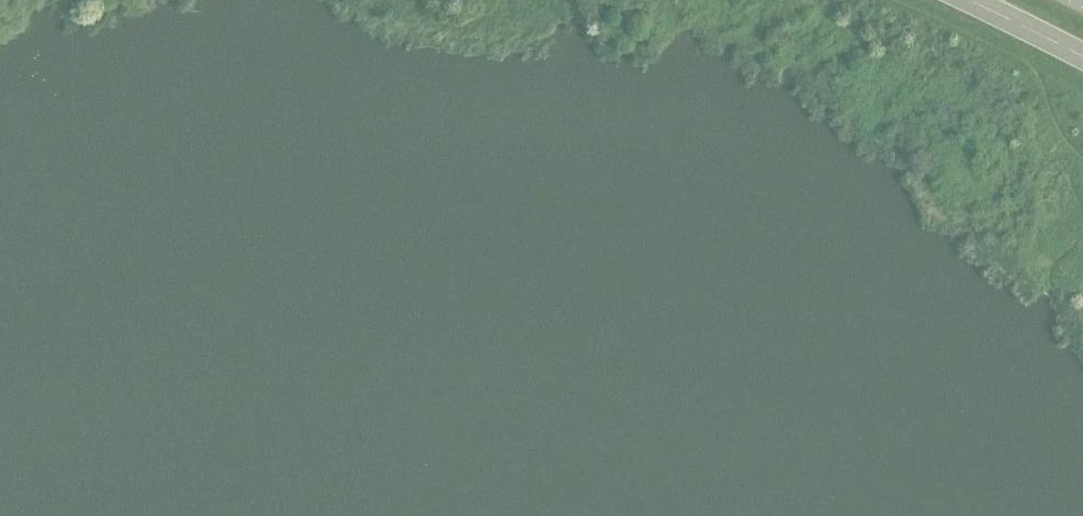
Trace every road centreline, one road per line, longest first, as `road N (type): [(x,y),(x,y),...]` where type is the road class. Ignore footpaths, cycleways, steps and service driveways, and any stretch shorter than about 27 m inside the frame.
road 1 (tertiary): [(1082,56),(970,0)]

